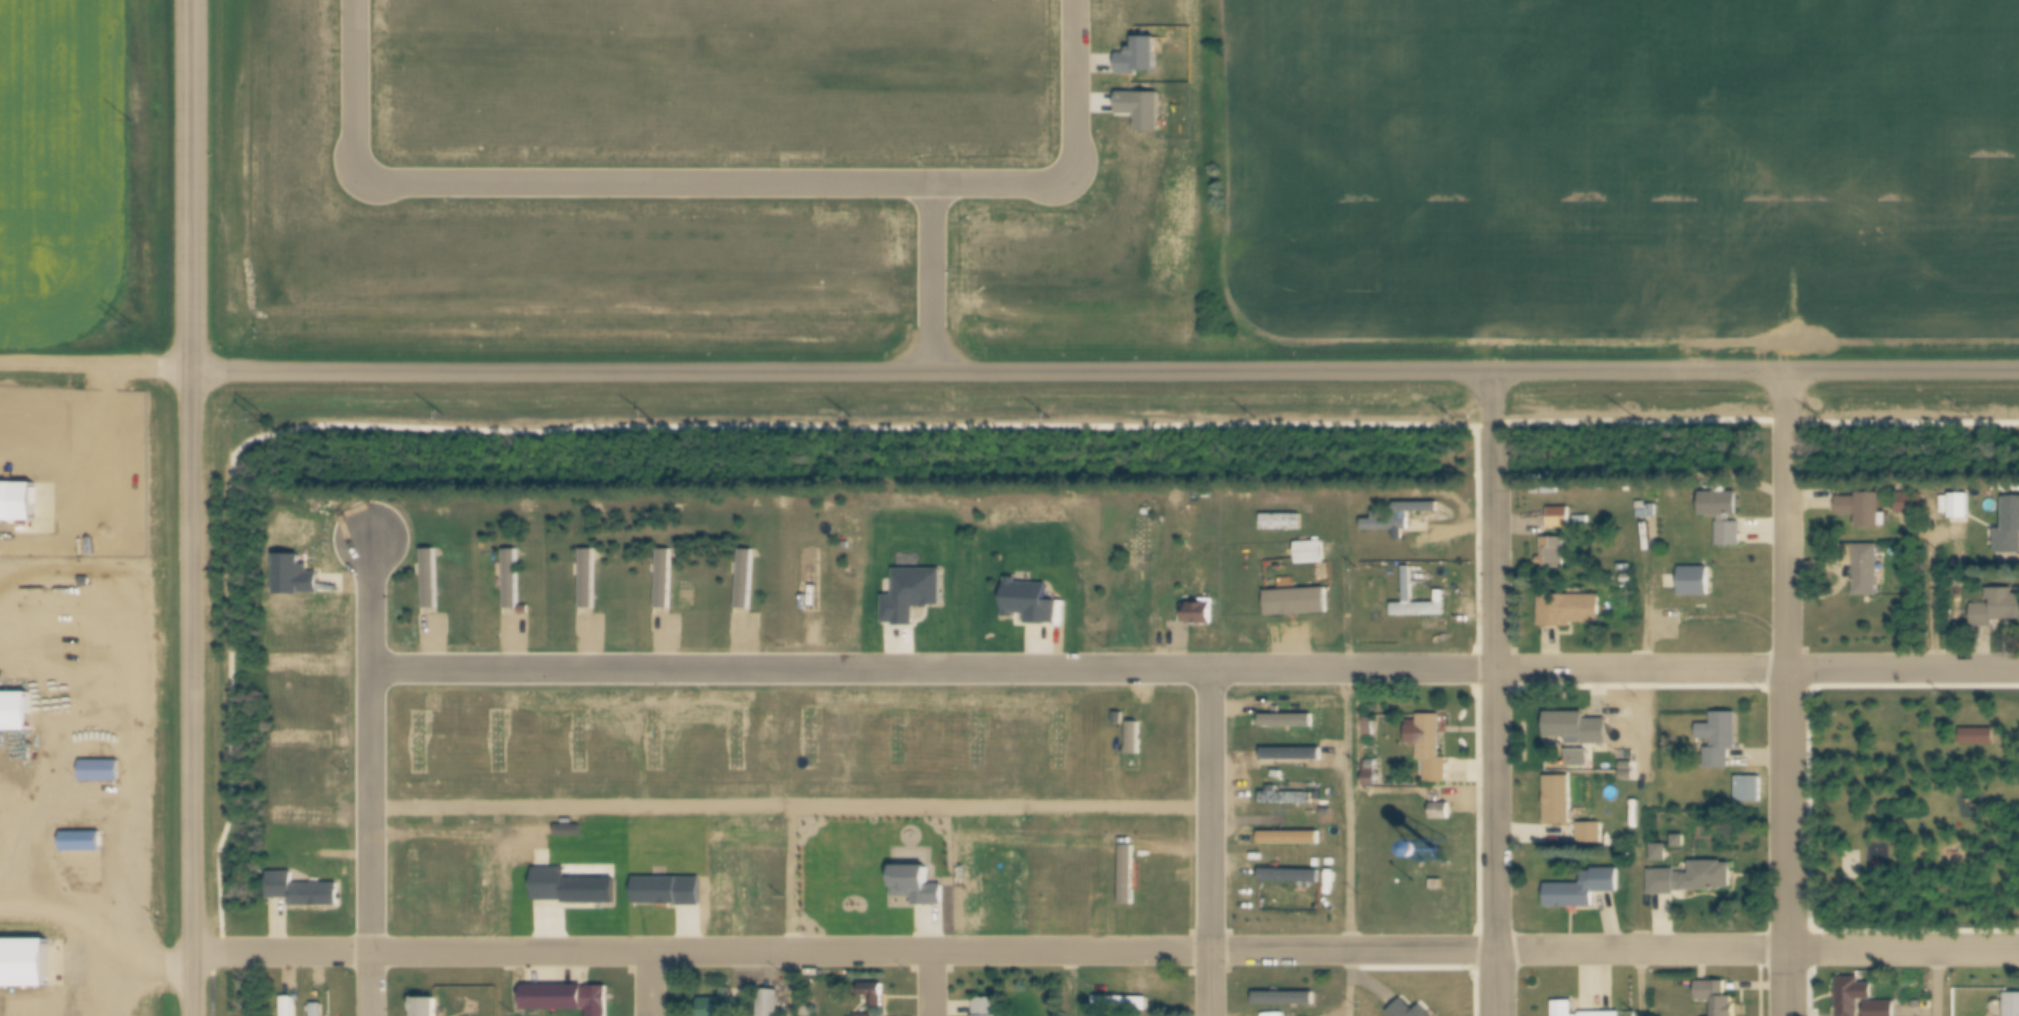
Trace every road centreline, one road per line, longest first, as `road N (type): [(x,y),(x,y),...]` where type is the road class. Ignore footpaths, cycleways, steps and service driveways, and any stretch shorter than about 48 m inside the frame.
road 1 (residential): [(1787,950),(191,951)]
road 2 (residential): [(1785,369),(191,369)]
road 3 (residential): [(1497,670),(368,665)]
road 4 (residential): [(347,0),(347,143),(358,172),(389,183),(1026,186),(1061,178),(1071,151),(1071,0)]
road 5 (tertiary): [(191,1015),(190,0)]
road 6 (residential): [(1214,809),(369,809)]
road 7 (residential): [(1493,368),(1497,1015)]
road 8 (residential): [(1785,369),(1787,1015)]
road 9 (residential): [(367,547),(370,951)]
road 10 (residential): [(1786,669),(1497,670)]
road 11 (residential): [(1214,670),(1213,951)]
road 12 (residential): [(2018,368),(1785,369)]
road 13 (residential): [(1786,669),(2018,668)]
road 14 (residential): [(2018,950),(1787,950)]
road 15 (residential): [(927,185),(928,371)]

